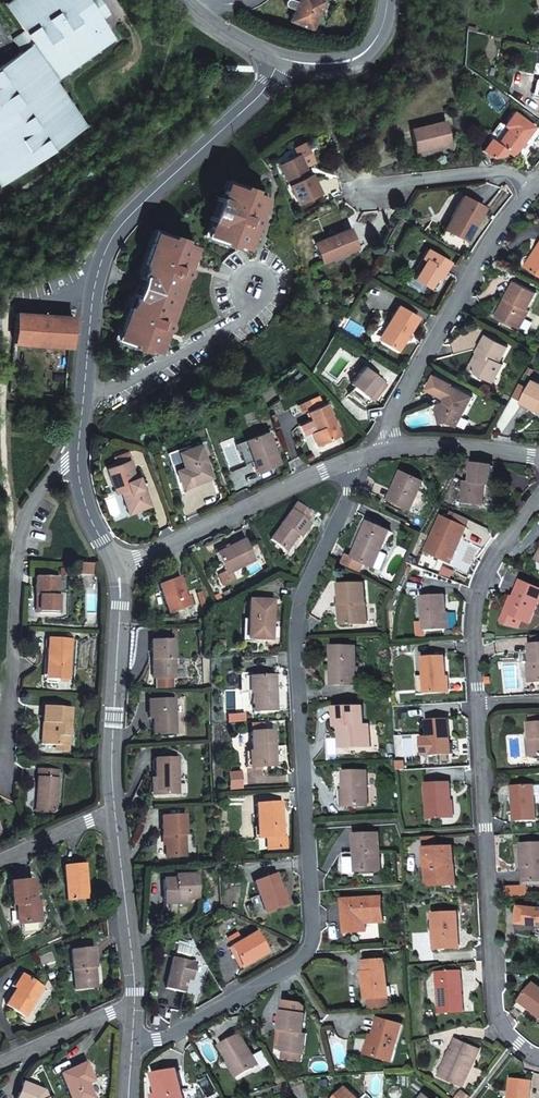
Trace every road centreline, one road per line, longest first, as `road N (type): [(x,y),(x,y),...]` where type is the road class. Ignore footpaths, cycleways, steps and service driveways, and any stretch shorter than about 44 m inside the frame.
road 1 (residential): [(132,1041),(158,1040),(301,960),(310,936),(296,636),(303,594),(350,491),(345,461)]
road 2 (tertiary): [(281,58),(258,97),(108,245),(93,290),(78,447)]
road 3 (residential): [(479,704),(495,1006),(503,1033),(538,1055)]
road 4 (residential): [(78,447),(46,482),(24,539),(4,793)]
road 5 (residential): [(391,449),(388,418),(531,187)]
road 6 (residential): [(117,567),(345,461)]
road 7 (tertiary): [(117,567),(116,818)]
road 8 (residential): [(538,496),(489,569),(474,609),(479,704)]
road 9 (tertiary): [(116,818),(134,1013)]
road 10 (residential): [(356,190),(505,171),(531,187)]
road 11 (residential): [(391,449),(538,457)]
road 12 (tertiary): [(281,58),(339,63),(368,52),(387,0)]
road 13 (residential): [(134,1013),(112,1012),(0,1060)]
road 14 (tertiary): [(78,447),(89,516),(117,567)]
road 15 (residential): [(0,861),(89,821),(116,818)]

